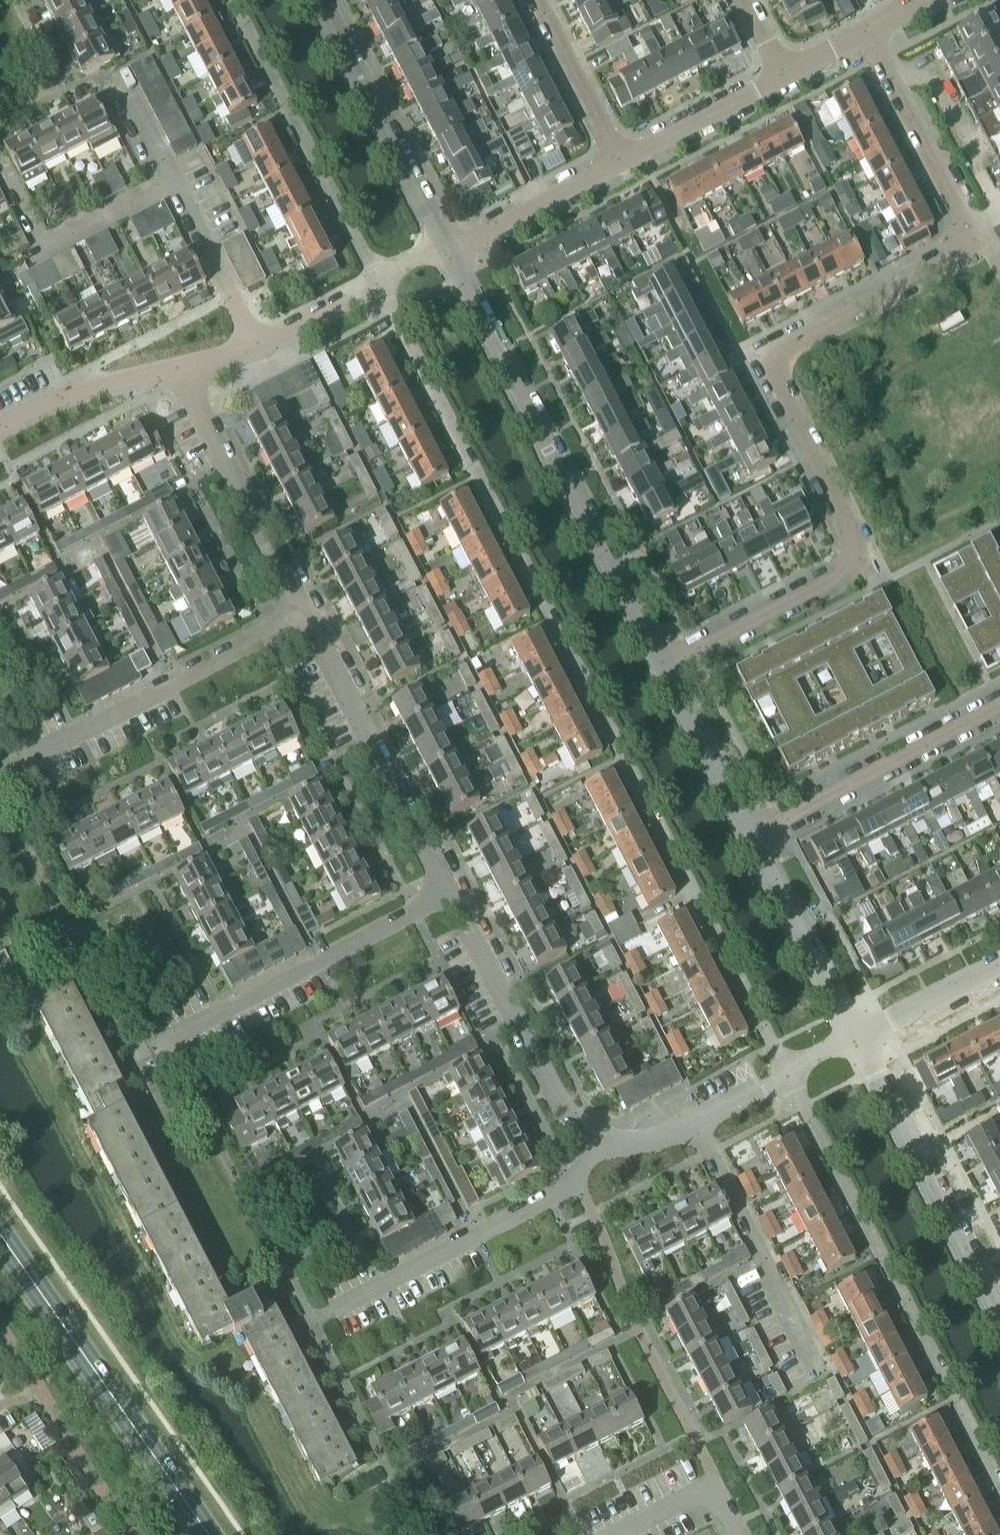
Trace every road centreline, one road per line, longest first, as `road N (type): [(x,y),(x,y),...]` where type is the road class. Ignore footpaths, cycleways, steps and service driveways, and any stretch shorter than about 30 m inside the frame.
road 1 (residential): [(660,663),(857,562),(761,368),(769,347),(971,239),(865,32)]
road 2 (residential): [(377,284),(791,1074)]
road 3 (residential): [(660,663),(449,247)]
road 4 (residential): [(791,1074),(999,1486)]
road 5 (secondary): [(210,1534),(0,1230)]
road 6 (residential): [(129,1058),(452,888)]
road 7 (residential): [(310,1323),(576,1183),(590,1145)]
road 8 (residential): [(8,775),(305,609)]
road 9 (residential): [(229,0),(377,284)]
road 10 (residential): [(452,888),(305,609)]
road 11 (residential): [(999,1317),(858,1038)]
road 12 (residential): [(590,1145),(452,888)]
road 13 (residential): [(819,1375),(696,1118)]
road 14 (residential): [(449,247),(318,0)]
road 15 (residential): [(754,841),(999,708)]
road 16 (residential): [(305,609),(184,374)]
road 17 (residential): [(176,183),(59,239),(37,235),(0,165)]
road 18 (residential): [(858,1038),(754,841)]
road 19 (residential): [(754,841),(660,663)]
road 20 (residential): [(0,434),(80,395),(184,374)]
road 21 (residential): [(449,247),(619,159)]
road 22 (residential): [(619,159),(781,75)]
road 23 (residential): [(260,343),(176,183)]
road 24 (residential): [(536,0),(619,159)]
road 25 (residential): [(858,1038),(999,964)]
road 26 (residential): [(260,343),(377,284)]
road 27 (residential): [(176,183),(116,69)]

